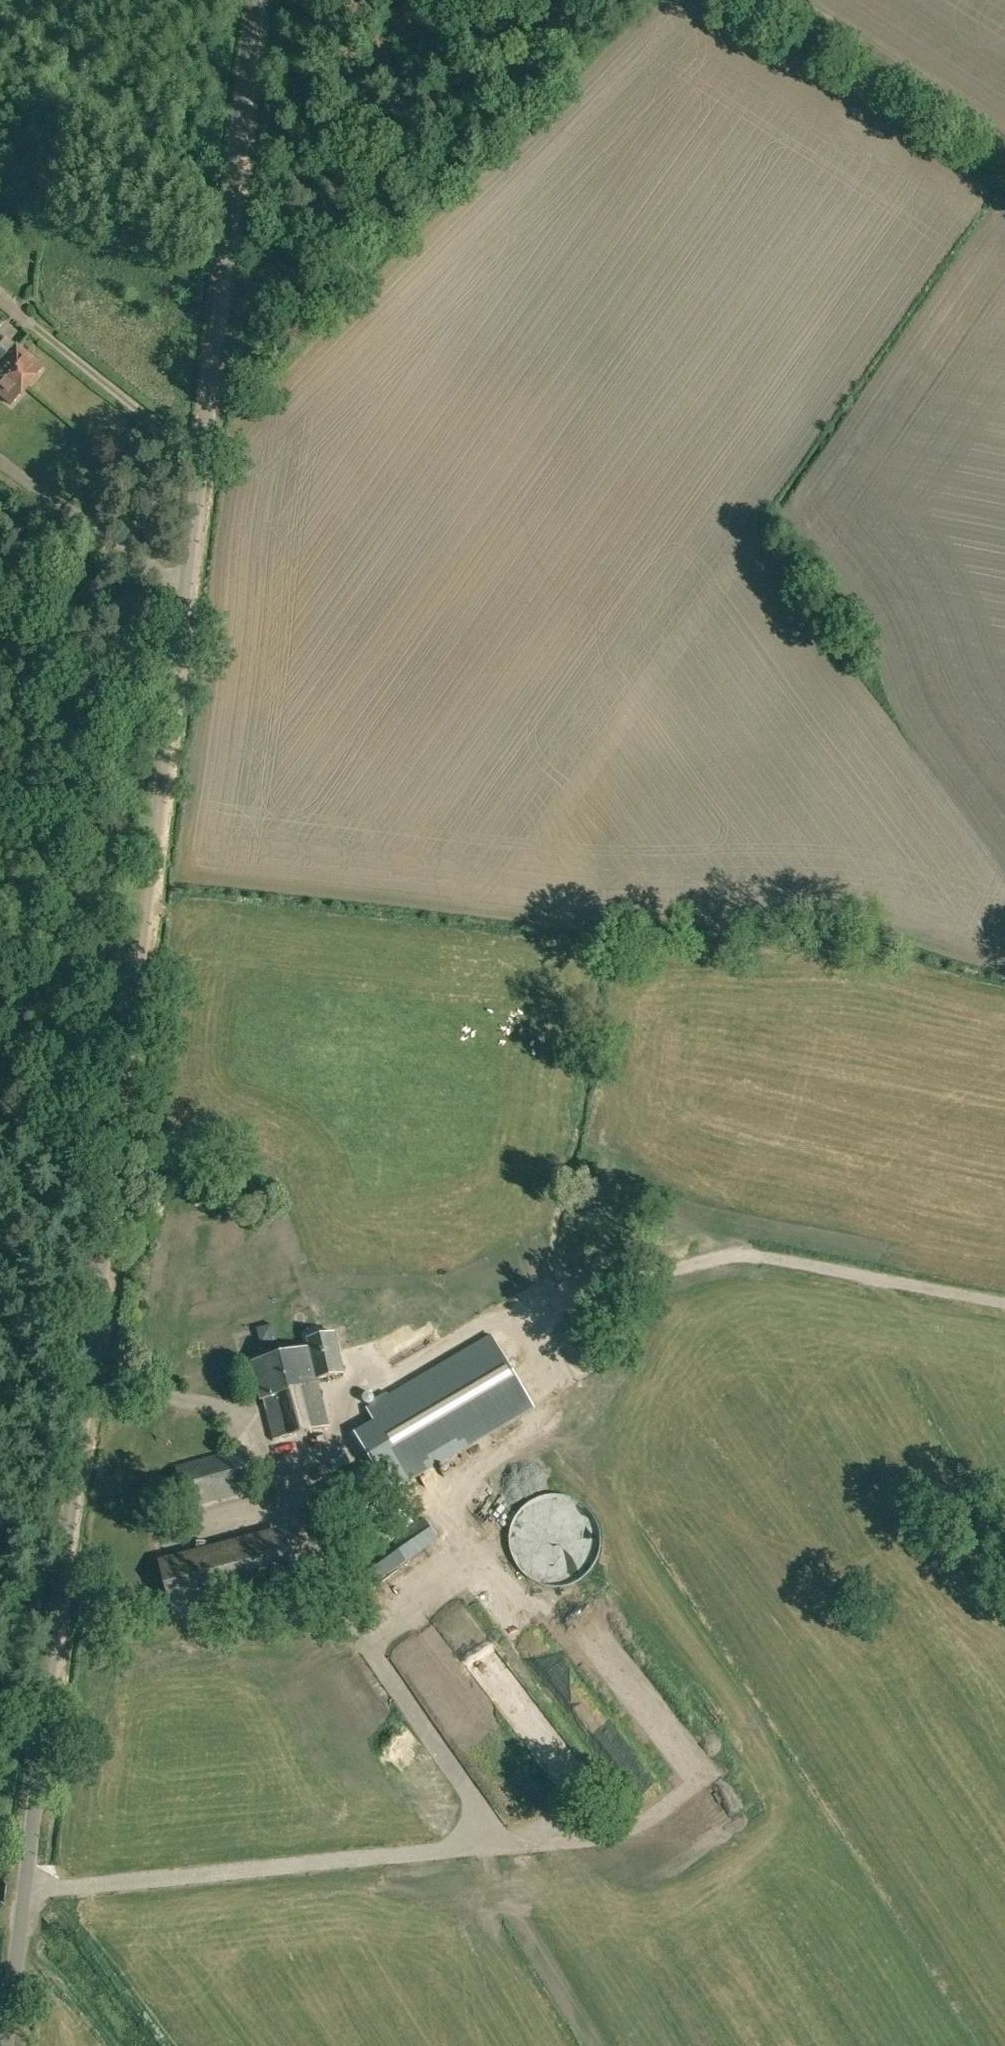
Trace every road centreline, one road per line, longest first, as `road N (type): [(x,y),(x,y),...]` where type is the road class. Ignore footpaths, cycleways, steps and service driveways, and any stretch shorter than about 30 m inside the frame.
road 1 (unclassified): [(3,2045),(259,0)]
road 2 (unclassified): [(1004,156),(770,0)]

